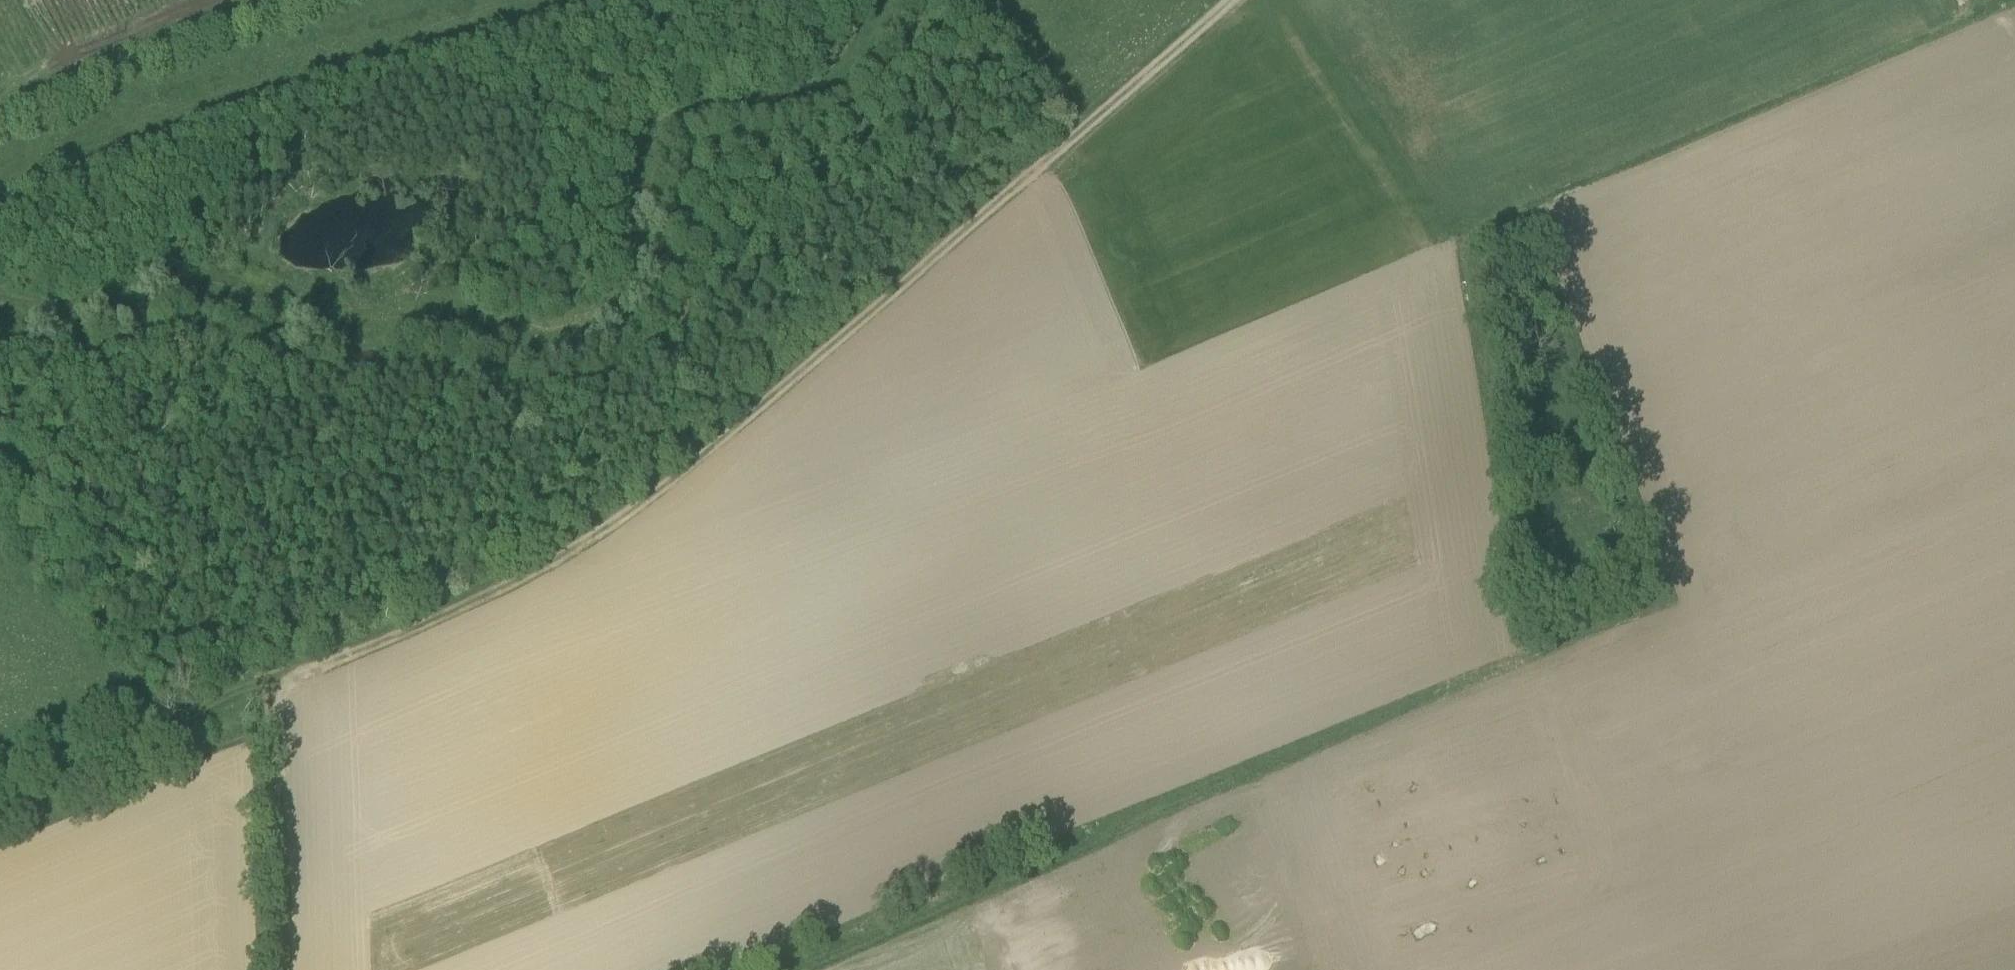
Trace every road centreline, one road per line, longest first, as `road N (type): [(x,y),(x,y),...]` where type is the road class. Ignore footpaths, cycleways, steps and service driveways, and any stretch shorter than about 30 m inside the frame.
road 1 (track): [(1245,0),(841,346),(531,589),(373,661),(276,690)]
road 2 (track): [(276,690),(203,711),(0,815)]
road 3 (track): [(276,690),(277,969)]

